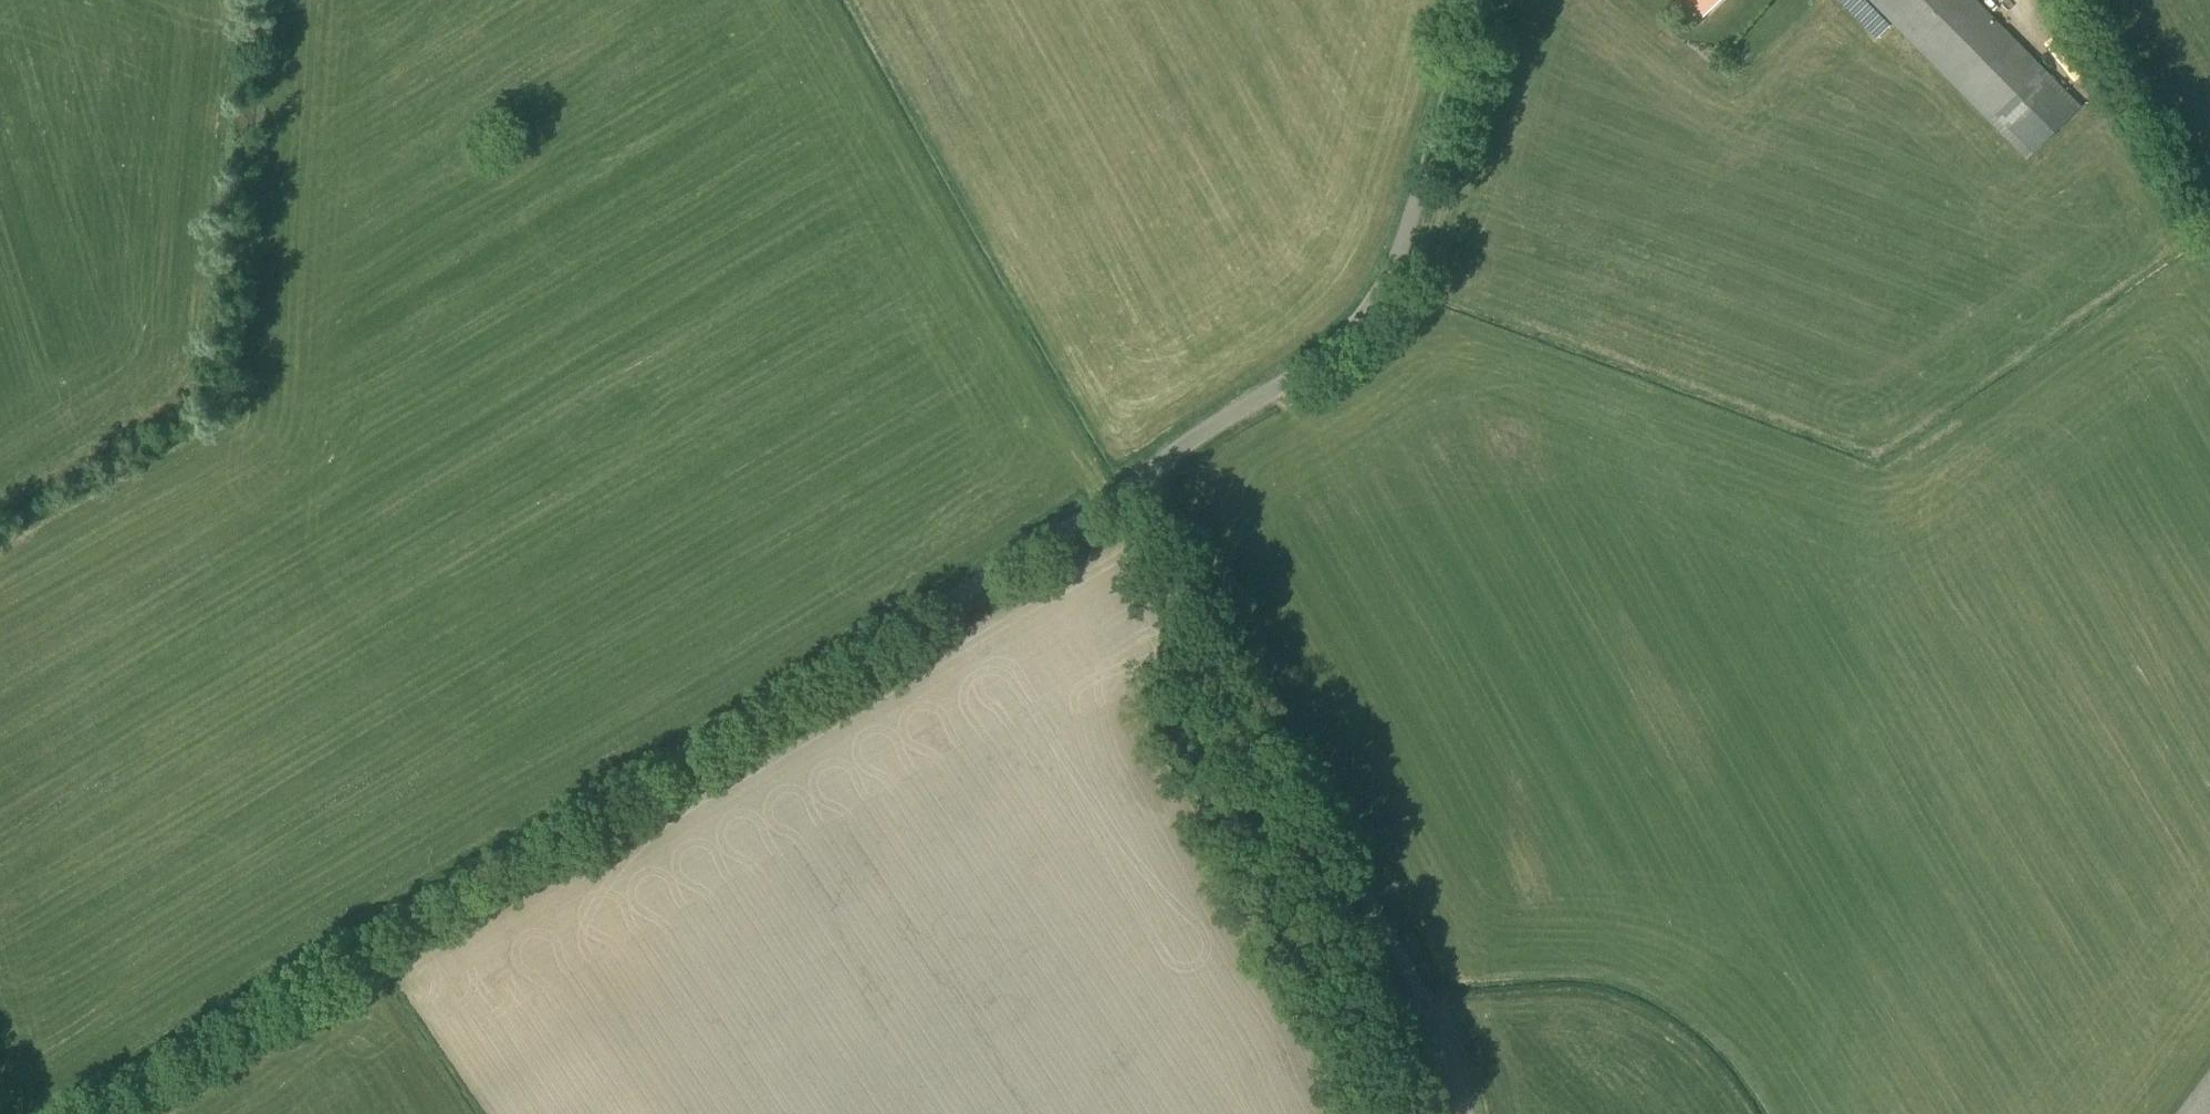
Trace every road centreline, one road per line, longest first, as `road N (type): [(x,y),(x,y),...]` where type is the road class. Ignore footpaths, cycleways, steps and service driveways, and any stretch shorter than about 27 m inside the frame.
road 1 (unclassified): [(79,1113),(1136,484)]
road 2 (unclassified): [(1474,1113),(1436,1001),(1136,484)]
road 3 (unclassified): [(1136,484),(1367,337),(1388,312),(1480,0)]
road 4 (unclassified): [(2209,216),(2085,0)]

